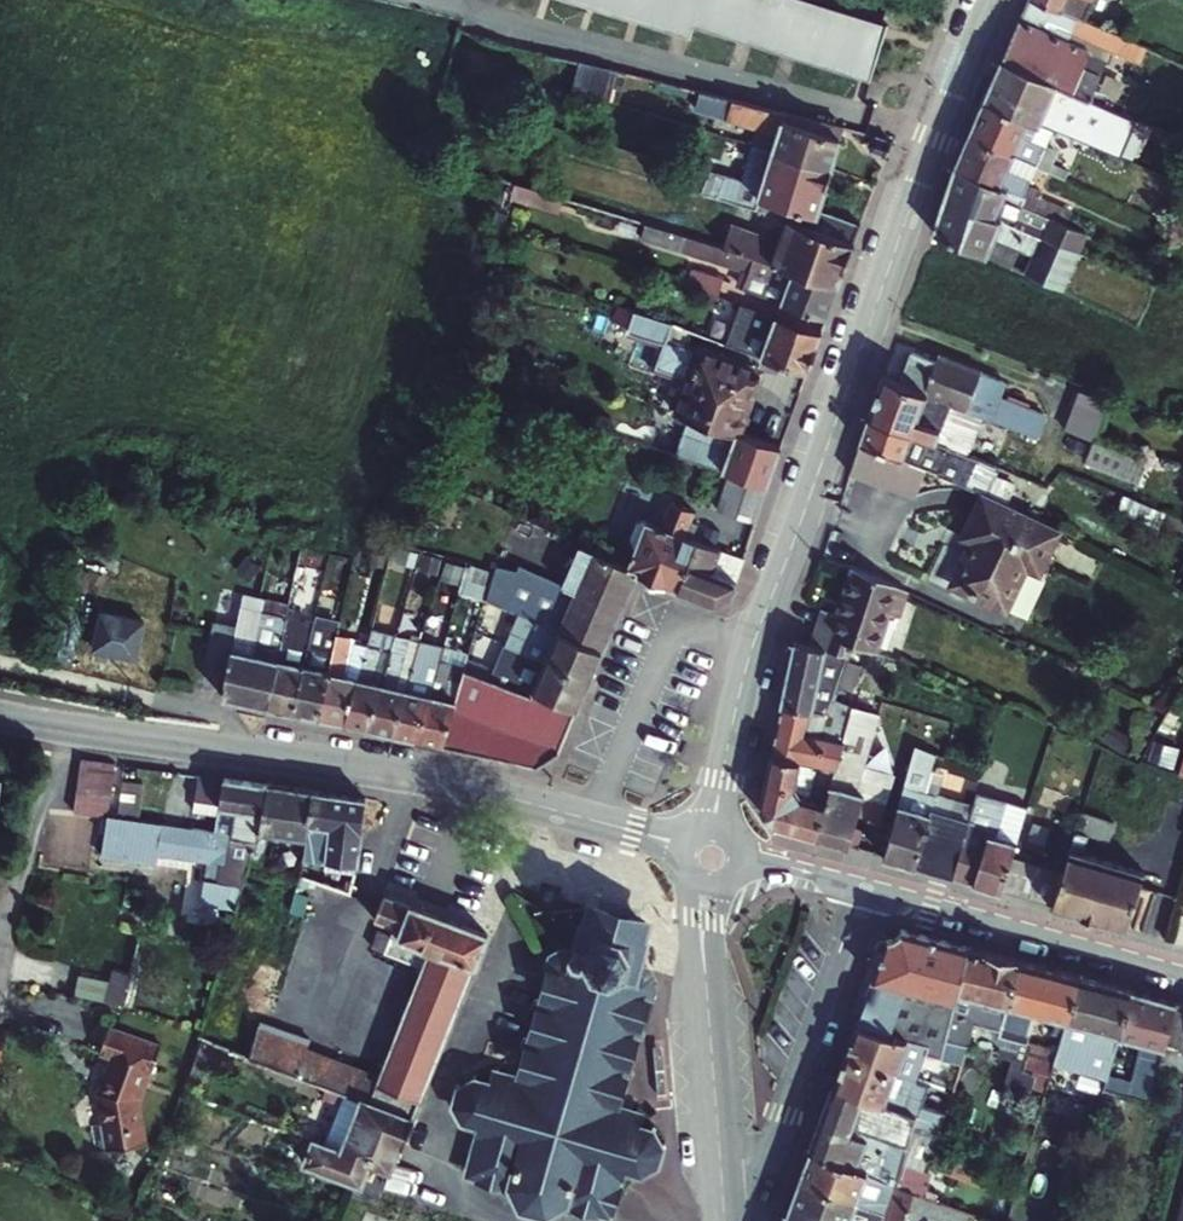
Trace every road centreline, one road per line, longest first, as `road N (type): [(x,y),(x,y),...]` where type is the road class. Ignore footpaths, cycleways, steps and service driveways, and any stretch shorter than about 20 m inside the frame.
road 1 (secondary): [(0,716),(475,789),(594,820)]
road 2 (tertiary): [(751,649),(935,141)]
road 3 (residential): [(869,121),(436,0)]
road 4 (residential): [(739,1220),(865,888)]
road 5 (tertiary): [(723,1220),(703,886)]
road 6 (secondary): [(865,888),(1182,976)]
road 7 (residential): [(594,820),(677,621),(751,649)]
road 8 (tertiary): [(714,828),(751,649)]
road 9 (tertiary): [(935,141),(995,0)]
road 10 (secondary): [(740,858),(865,888)]

